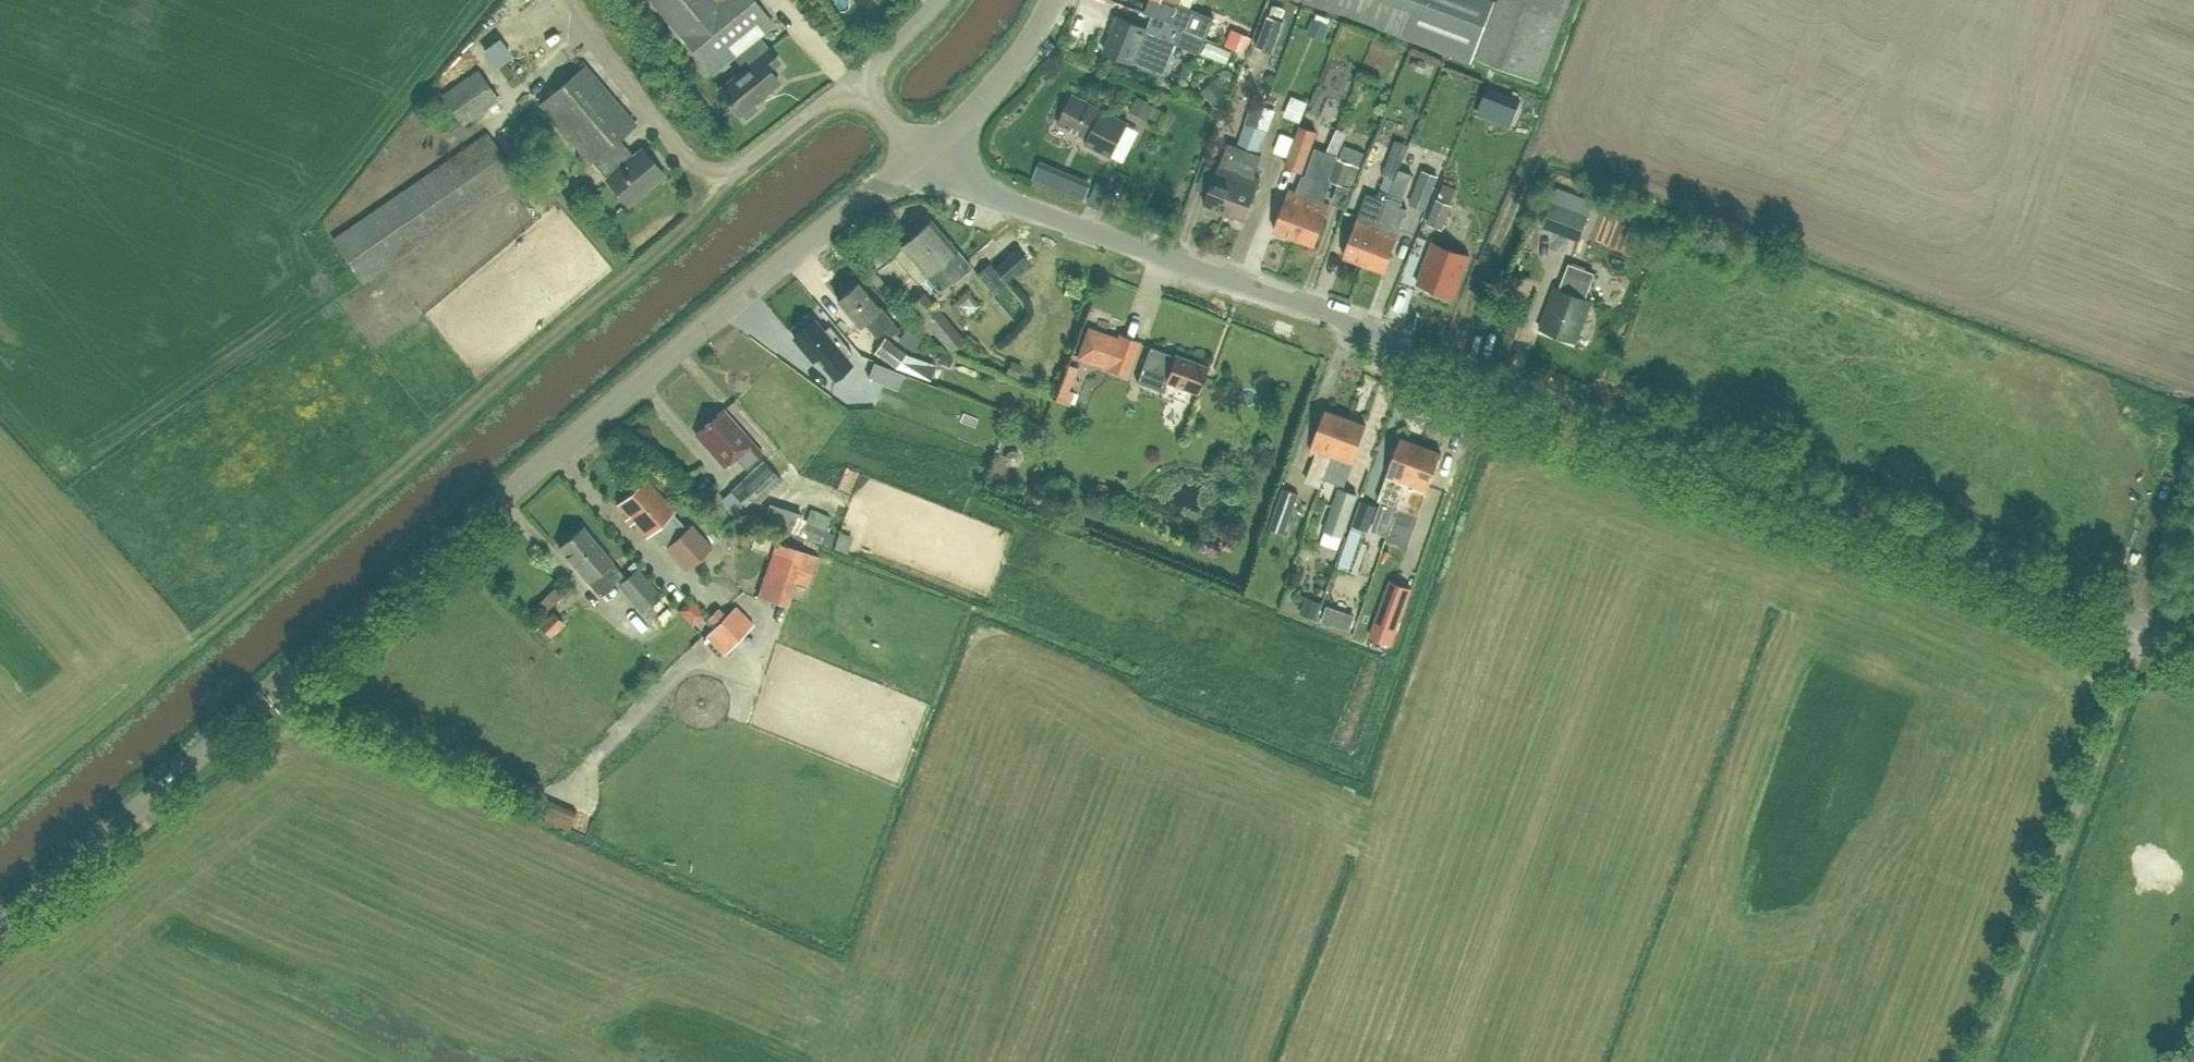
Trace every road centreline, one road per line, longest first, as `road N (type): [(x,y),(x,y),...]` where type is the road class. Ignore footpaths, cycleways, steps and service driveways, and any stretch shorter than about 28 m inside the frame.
road 1 (tertiary): [(2144,619),(985,192),(921,156)]
road 2 (tertiary): [(0,923),(850,204),(921,156)]
road 3 (unclassified): [(1978,1061),(2144,619)]
road 4 (tertiary): [(921,156),(994,86),(1053,0)]
road 5 (residential): [(692,164),(716,173),(736,167),(856,82)]

